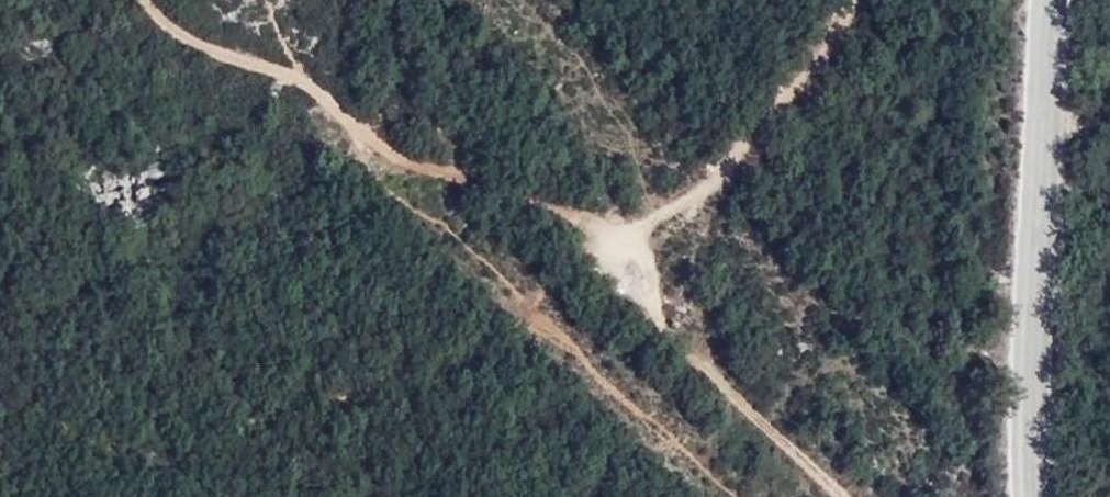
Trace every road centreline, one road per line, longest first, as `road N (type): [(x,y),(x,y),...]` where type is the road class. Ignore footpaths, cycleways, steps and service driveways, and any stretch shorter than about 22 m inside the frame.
road 1 (track): [(351,123),(400,162),(628,237),(704,189),(773,112),(851,0)]
road 2 (tertiary): [(1027,496),(1025,351),(1042,0)]
road 3 (track): [(152,0),(184,28),(304,81),(351,123)]

